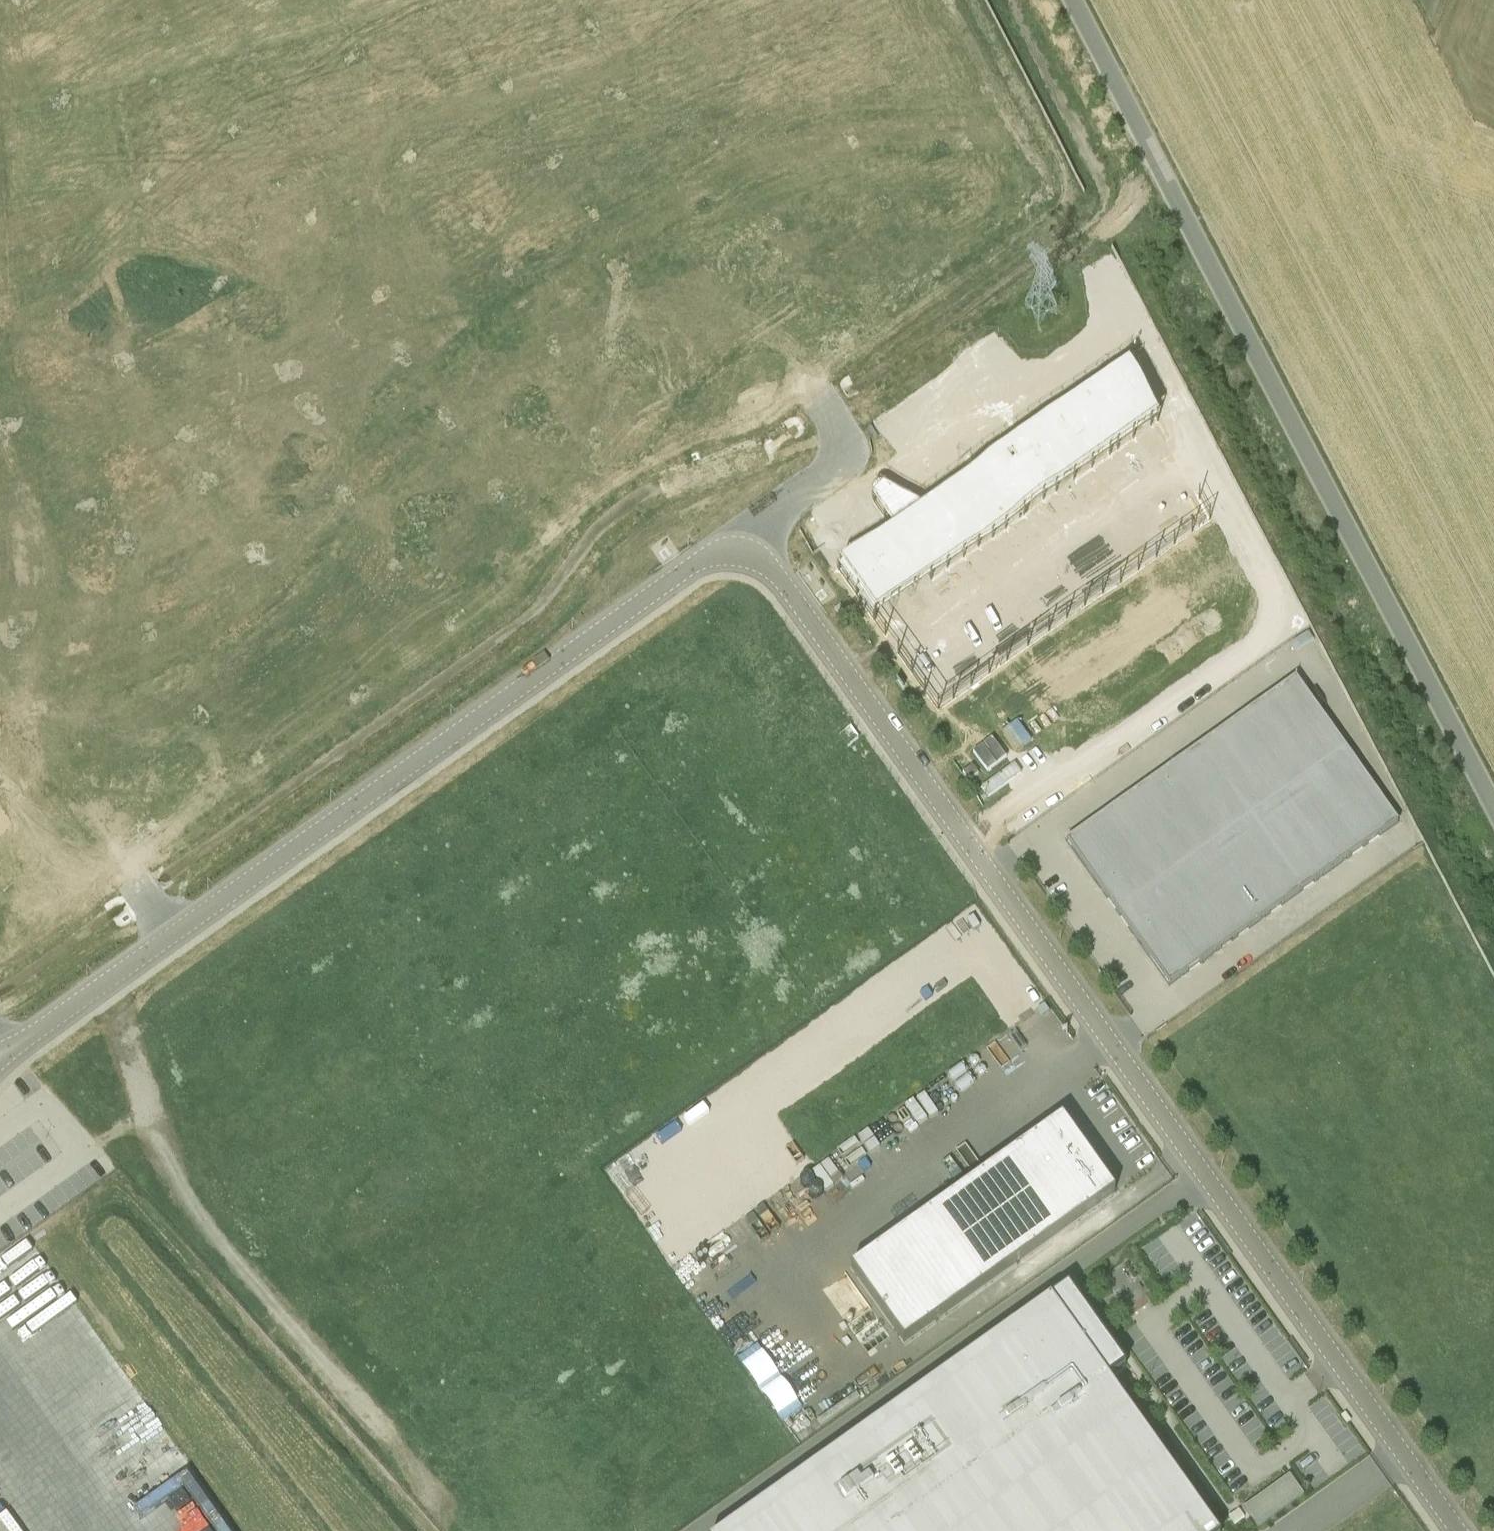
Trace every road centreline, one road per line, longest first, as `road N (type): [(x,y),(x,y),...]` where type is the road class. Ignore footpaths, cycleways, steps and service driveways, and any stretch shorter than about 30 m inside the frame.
road 1 (unclassified): [(0,1055),(698,561),(745,553),(785,584),(1460,1530)]
road 2 (unclassified): [(1493,801),(1072,0)]

